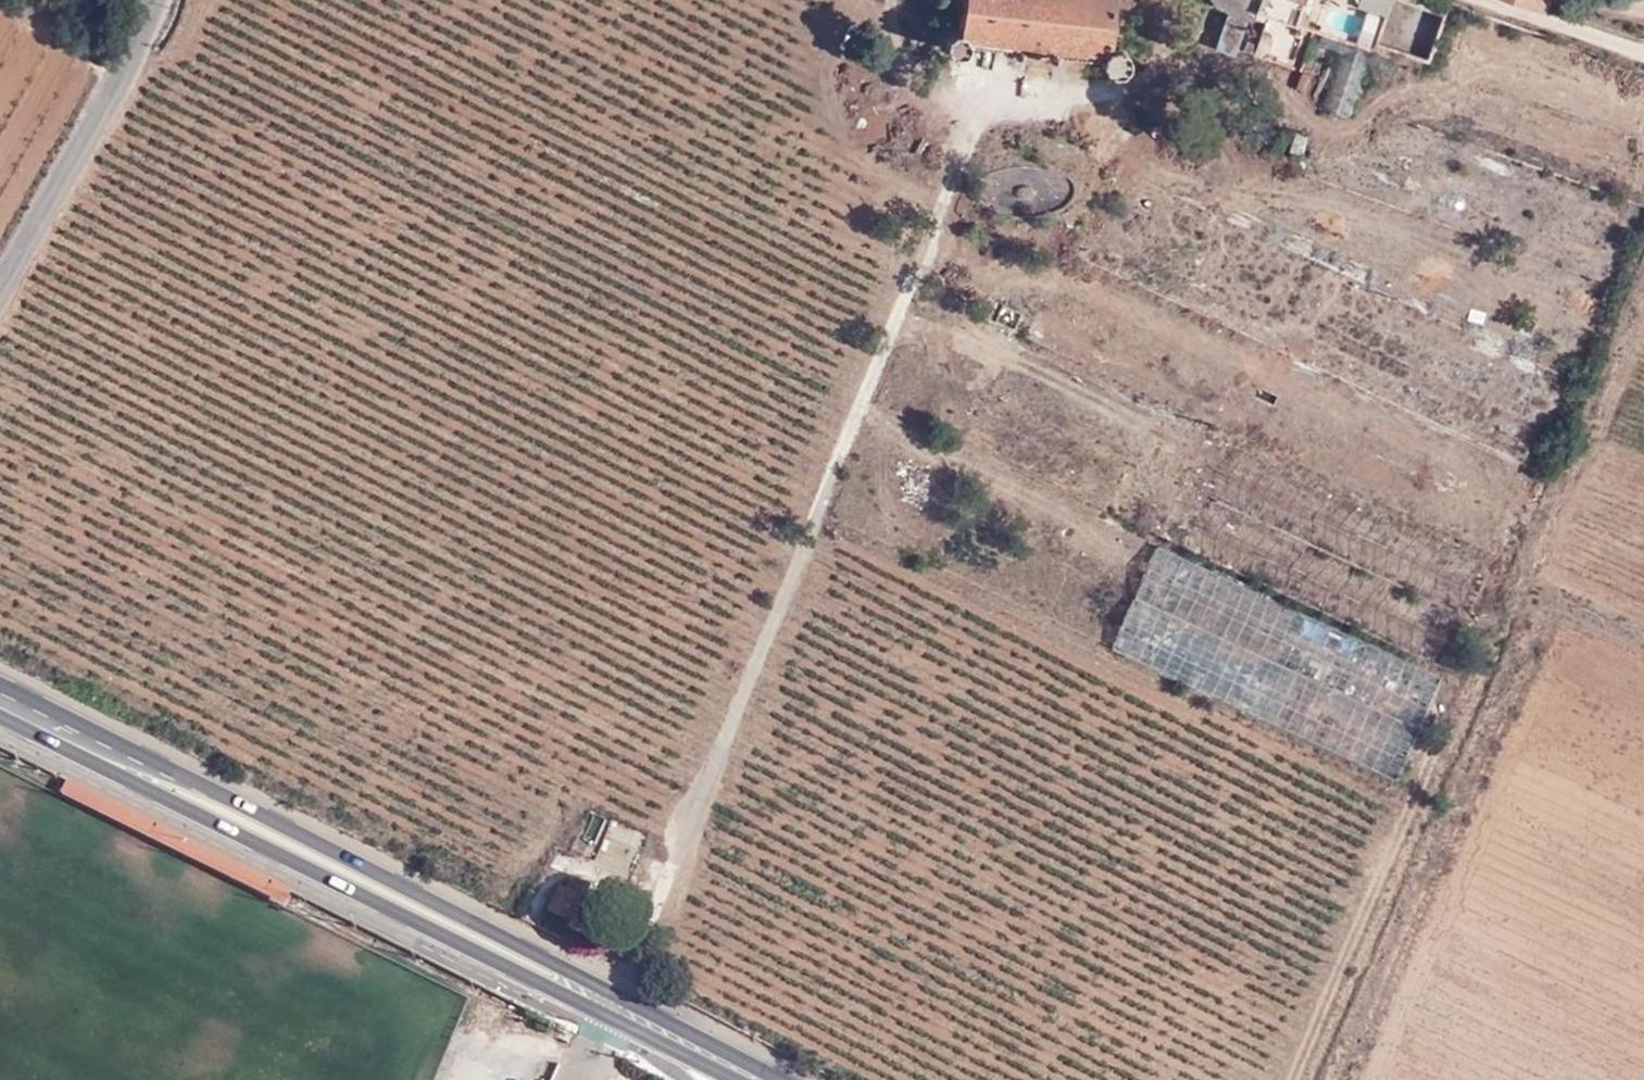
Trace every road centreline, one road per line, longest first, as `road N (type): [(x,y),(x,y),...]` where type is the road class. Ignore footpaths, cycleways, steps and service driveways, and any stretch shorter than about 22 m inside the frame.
road 1 (track): [(1298,1079),(1473,685),(1643,246)]
road 2 (primary): [(0,698),(624,1015)]
road 3 (residential): [(151,0),(119,86),(0,304)]
road 4 (primary): [(624,1015),(753,1079)]
road 5 (residential): [(1643,46),(1514,0)]

